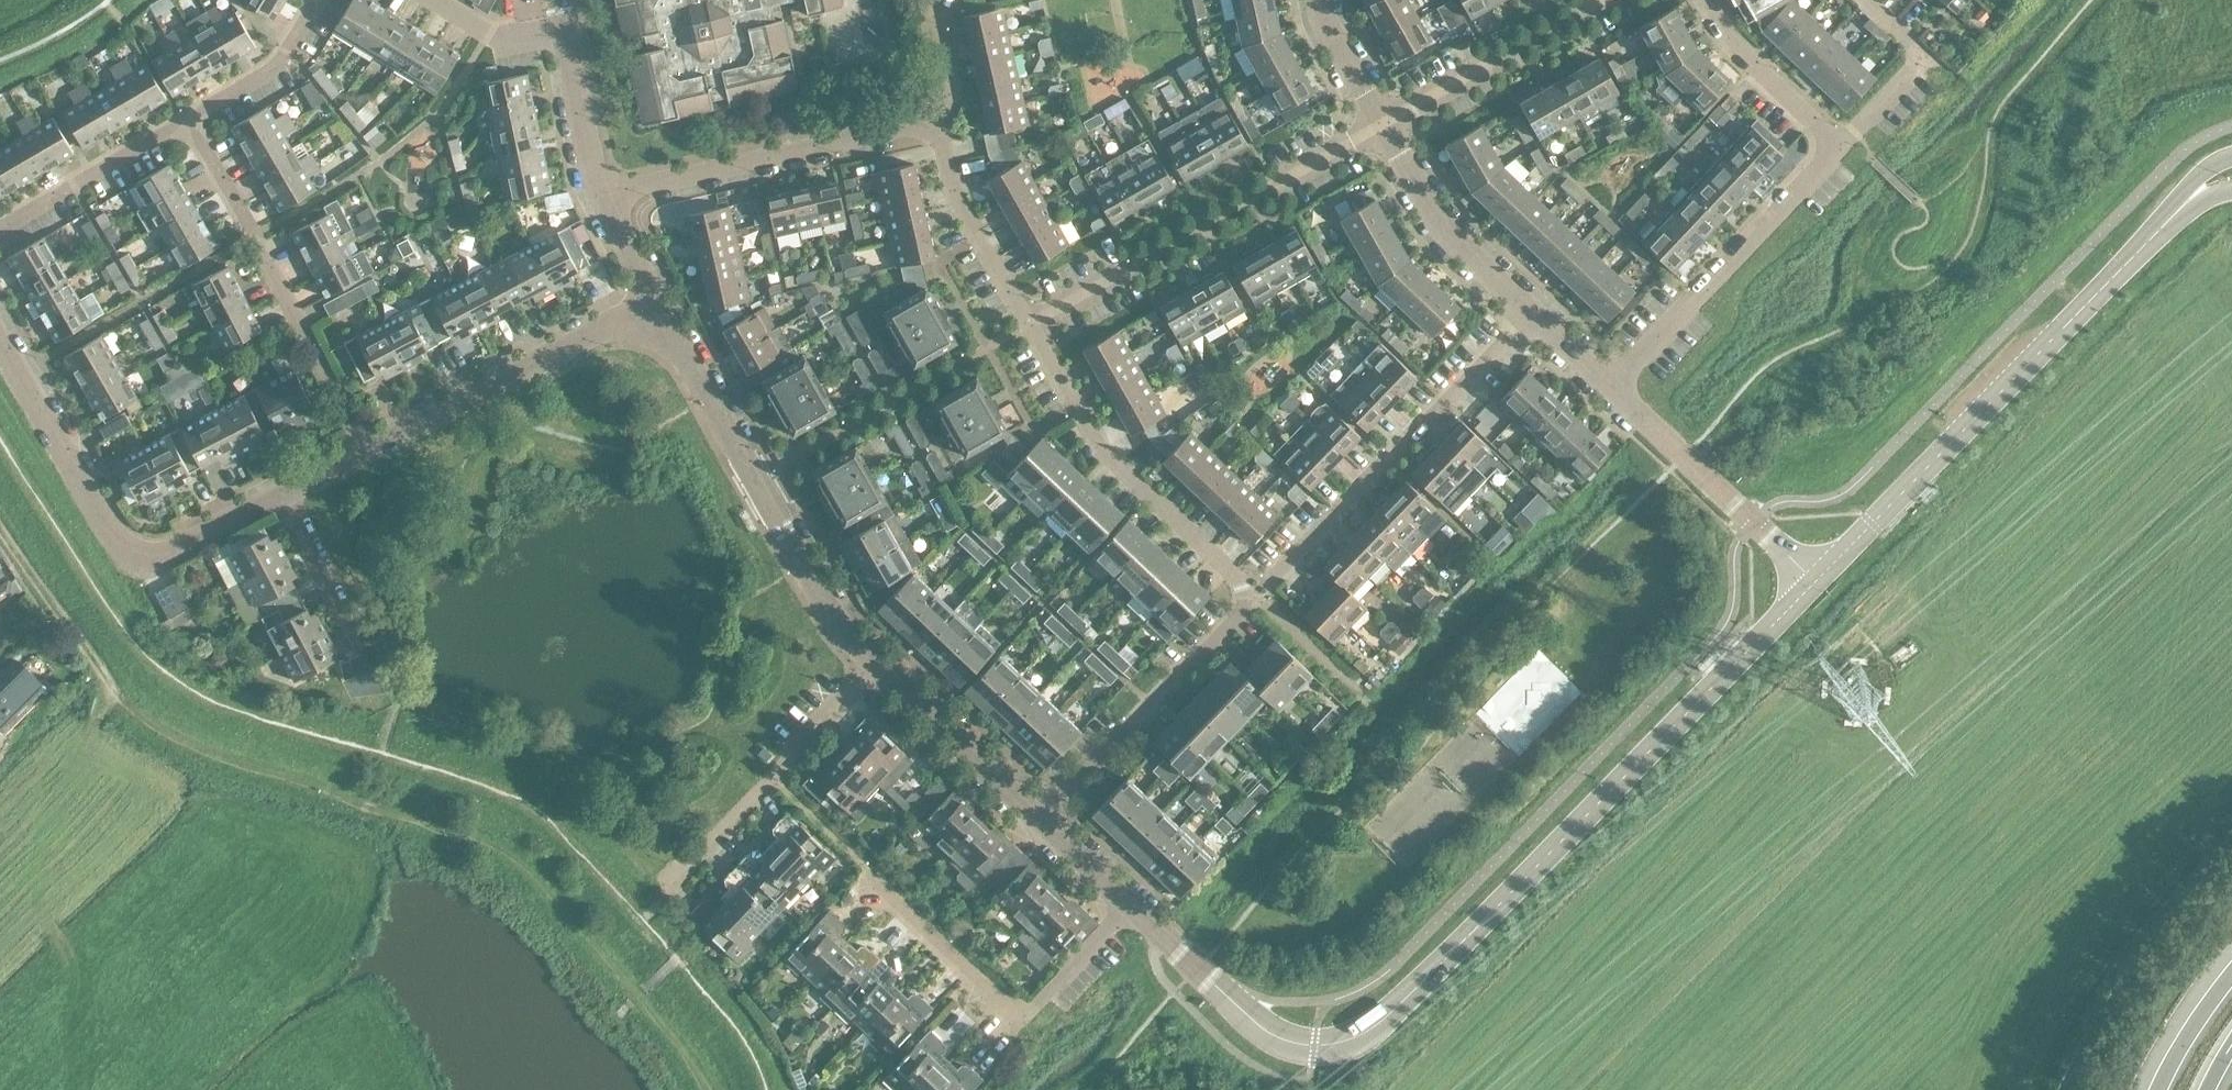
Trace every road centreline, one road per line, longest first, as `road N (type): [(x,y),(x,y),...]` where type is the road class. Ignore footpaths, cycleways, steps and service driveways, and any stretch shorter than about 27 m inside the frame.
road 1 (tertiary): [(1813,584),(1360,1037),(1312,1049),(1263,1030),(1130,905)]
road 2 (track): [(708,1089),(665,1026),(529,867),(496,845),(196,749),(150,727),(115,697)]
road 3 (tertiary): [(2158,230),(1813,584)]
road 4 (tertiary): [(877,668),(829,616),(656,299)]
road 5 (tertiary): [(0,326),(137,554),(170,550),(286,495)]
road 6 (residential): [(1255,597),(1534,308)]
road 7 (residential): [(1033,327),(1380,131)]
road 8 (residential): [(1130,905),(1016,1023),(867,874)]
road 9 (residential): [(366,451),(194,121)]
road 10 (residential): [(1255,597),(1102,446),(1033,327)]
road 11 (residential): [(940,119),(606,194)]
road 12 (residential): [(1614,386),(1839,148)]
road 13 (tertiary): [(366,451),(656,299)]
road 14 (residential): [(1039,819),(1255,597)]
road 15 (residential): [(674,891),(877,668)]
road 16 (unclassified): [(1813,584),(1614,386)]
road 17 (residential): [(1534,308),(1455,234),(1380,131)]
road 18 (track): [(98,720),(115,697),(0,528)]
road 19 (residential): [(1033,327),(954,184),(940,119)]
road 20 (residential): [(0,234),(194,121)]
road 21 (tertiary): [(1039,819),(877,668)]
road 22 (residential): [(1839,148),(1925,62),(1863,0)]
road 23 (residential): [(1839,148),(1764,70),(1716,0)]
road 24 (residential): [(194,121),(282,68),(330,0)]
road 25 (residential): [(606,194),(569,43)]
road 26 (residential): [(569,43),(493,39),(433,0)]
road 27 (residential): [(1380,131),(1505,58)]
road 28 (residential): [(1380,131),(1322,0)]
road 29 (residential): [(286,495),(348,623)]
road 30 (residential): [(1255,597),(1357,691)]
road 31 (motorway): [(2231,978),(2162,1089)]
road 32 (tertiary): [(1130,905),(1039,819)]

